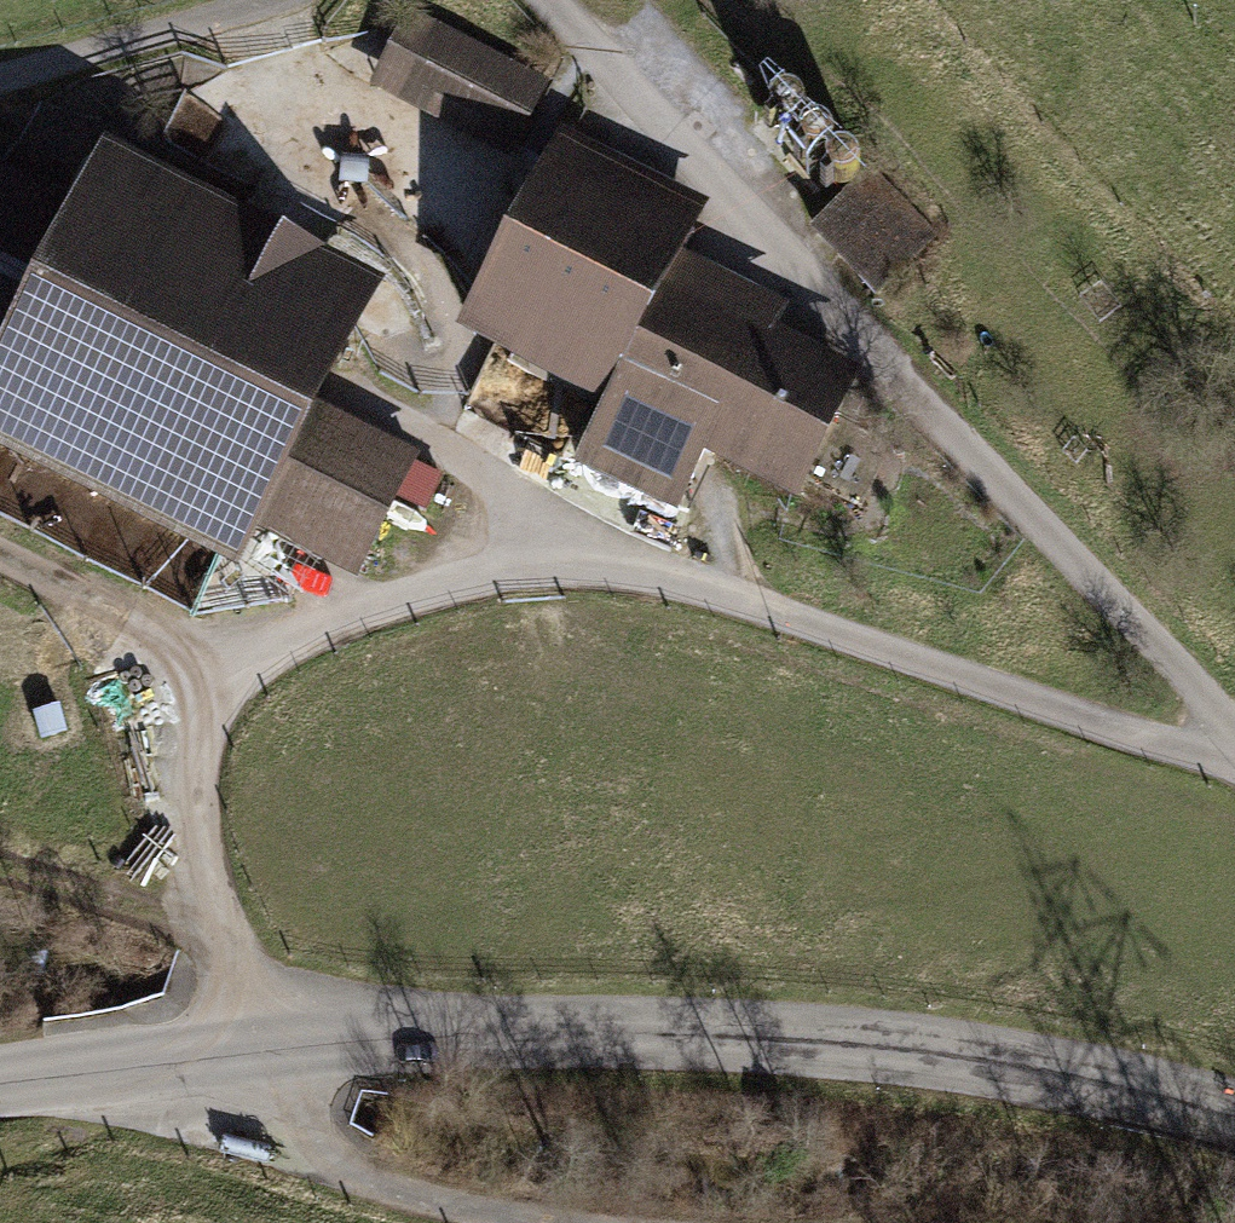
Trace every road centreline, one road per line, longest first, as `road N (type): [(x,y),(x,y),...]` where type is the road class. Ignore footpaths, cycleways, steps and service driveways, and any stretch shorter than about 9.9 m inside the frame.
road 1 (track): [(229,1038),(225,948),(190,800),(199,703),(311,618),(495,563),(674,569),(1011,692),(1234,749)]
road 2 (unclassified): [(1234,1104),(1122,1071),(741,1020),(364,1019),(0,1077)]
road 3 (residential): [(1234,731),(692,159),(552,0)]
road 4 (track): [(564,1222),(284,1148),(83,1059)]
road 5 (track): [(199,703),(62,578),(0,546)]
road 6 (track): [(0,74),(241,0)]

